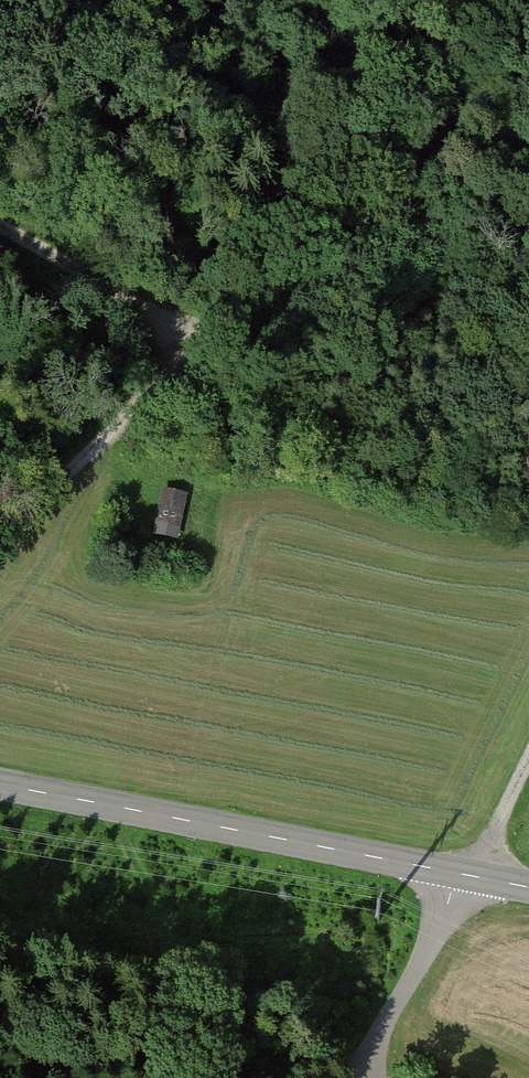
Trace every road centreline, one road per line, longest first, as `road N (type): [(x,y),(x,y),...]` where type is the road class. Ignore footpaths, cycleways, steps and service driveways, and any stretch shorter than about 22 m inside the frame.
road 1 (track): [(0,225),(166,321),(202,355),(404,208),(463,73),(437,0)]
road 2 (tertiary): [(528,887),(0,785)]
road 3 (track): [(202,355),(0,548)]
road 4 (track): [(466,875),(528,764)]

